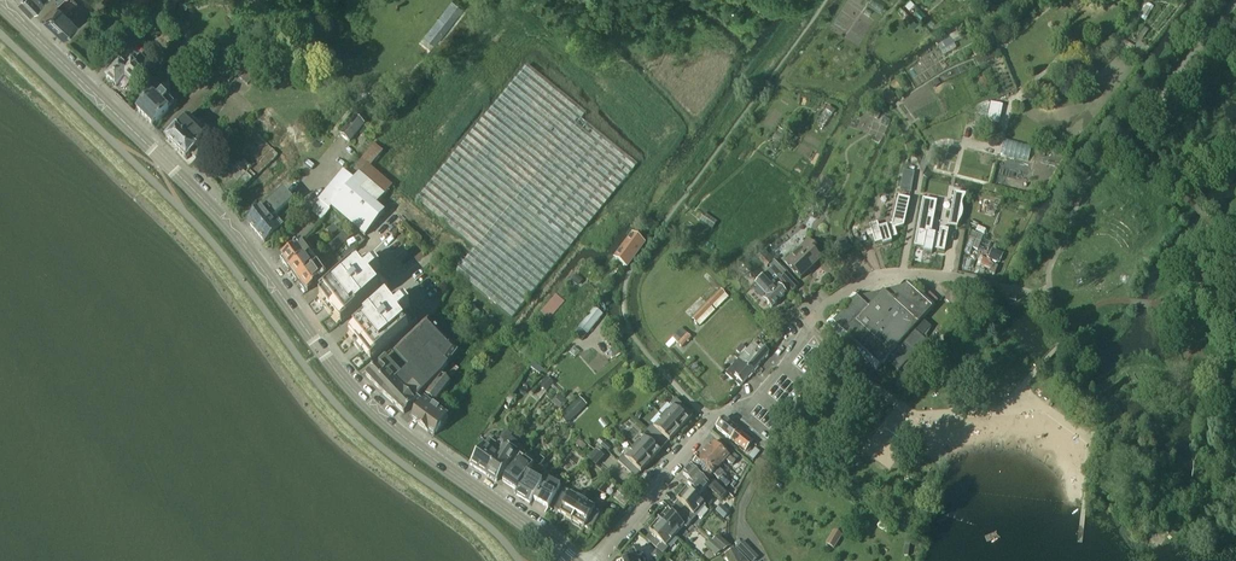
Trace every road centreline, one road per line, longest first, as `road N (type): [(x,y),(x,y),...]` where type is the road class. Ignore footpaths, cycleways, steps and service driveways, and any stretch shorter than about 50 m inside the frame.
road 1 (tertiary): [(570,560),(357,392),(236,230),(0,2)]
road 2 (residential): [(594,560),(717,414),(755,400),(812,320),(842,295)]

